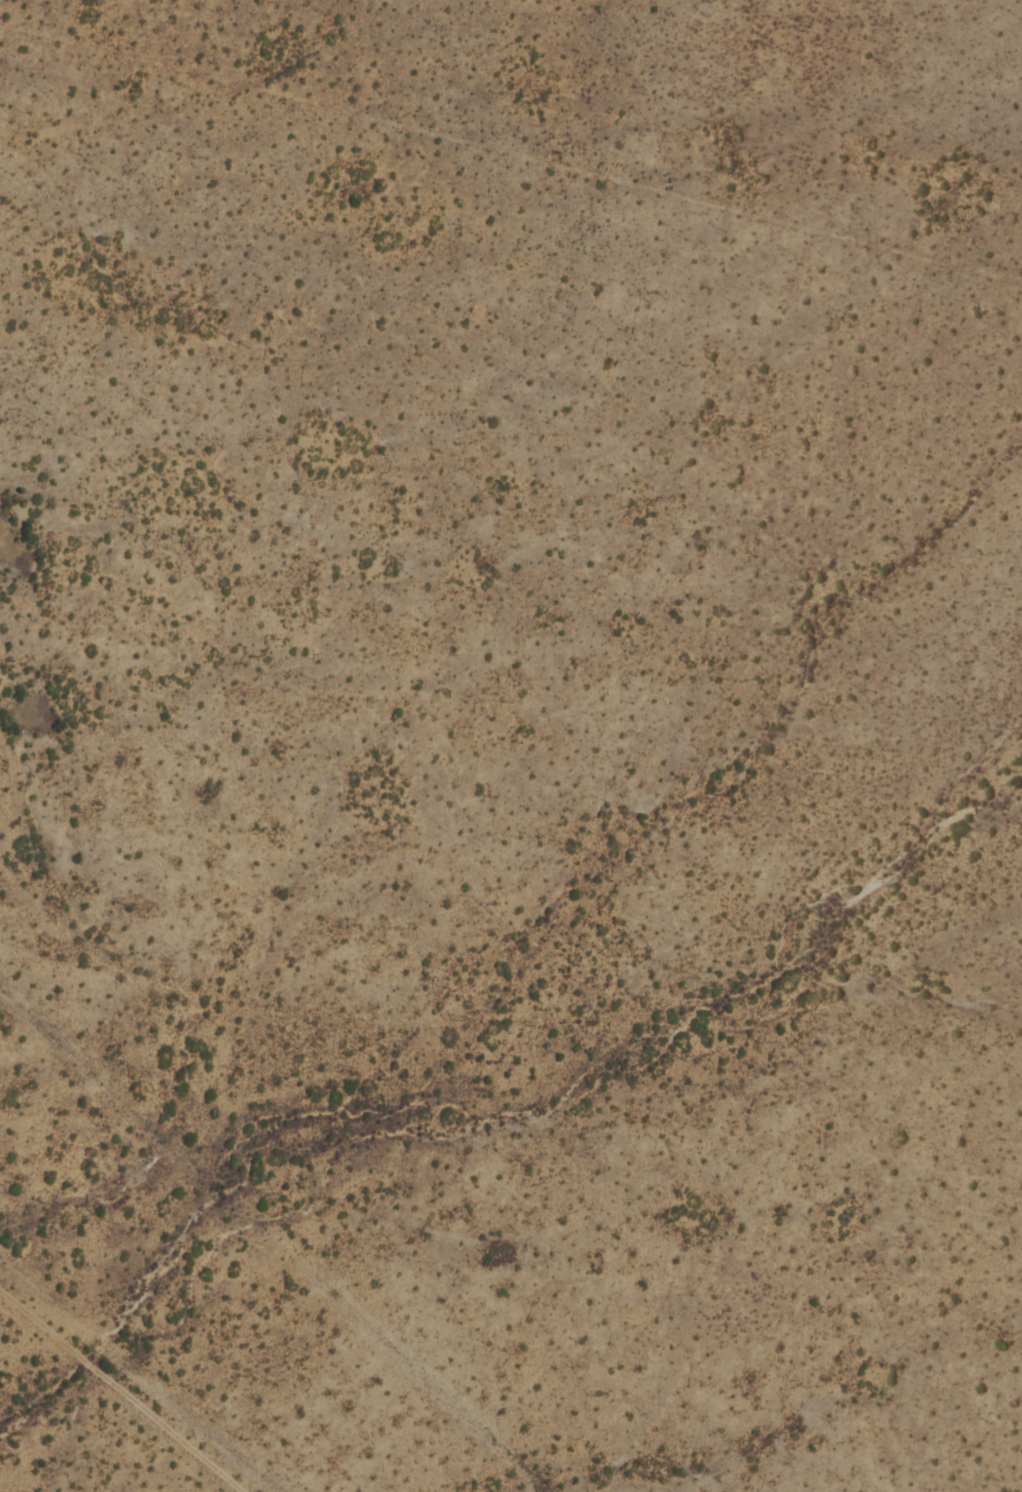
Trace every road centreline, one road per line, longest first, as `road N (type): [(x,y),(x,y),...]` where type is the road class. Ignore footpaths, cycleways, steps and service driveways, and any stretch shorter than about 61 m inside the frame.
road 1 (residential): [(588,1491),(0,885)]

